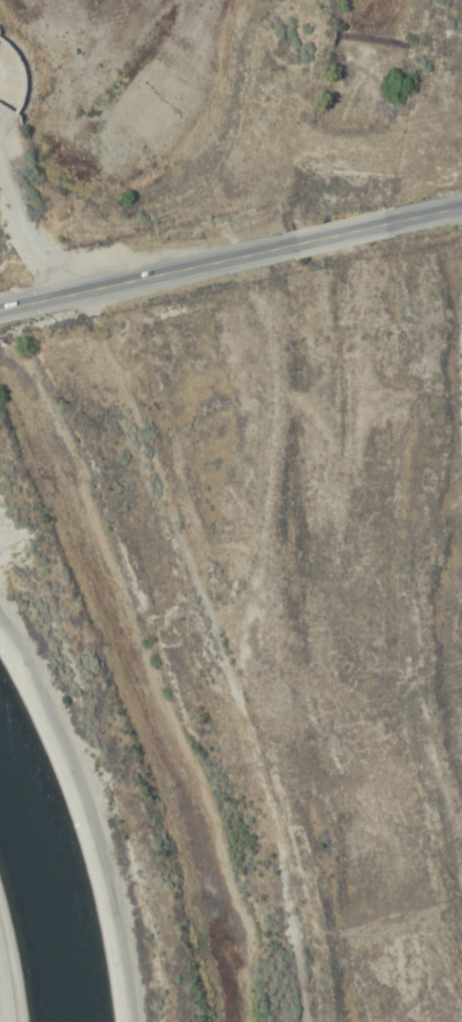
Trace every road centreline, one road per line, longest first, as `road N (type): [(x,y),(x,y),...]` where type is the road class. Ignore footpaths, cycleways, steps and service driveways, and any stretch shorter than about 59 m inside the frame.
road 1 (primary): [(0,312),(297,246)]

